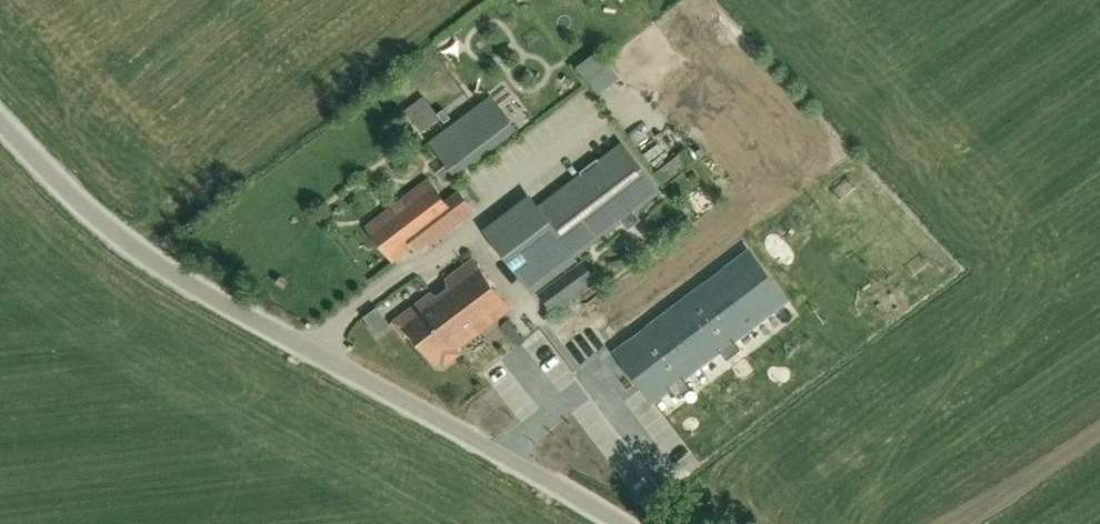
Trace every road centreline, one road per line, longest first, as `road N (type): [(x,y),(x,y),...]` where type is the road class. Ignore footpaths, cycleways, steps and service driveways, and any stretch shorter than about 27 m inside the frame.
road 1 (unclassified): [(620,523),(223,308),(91,217),(0,126)]

